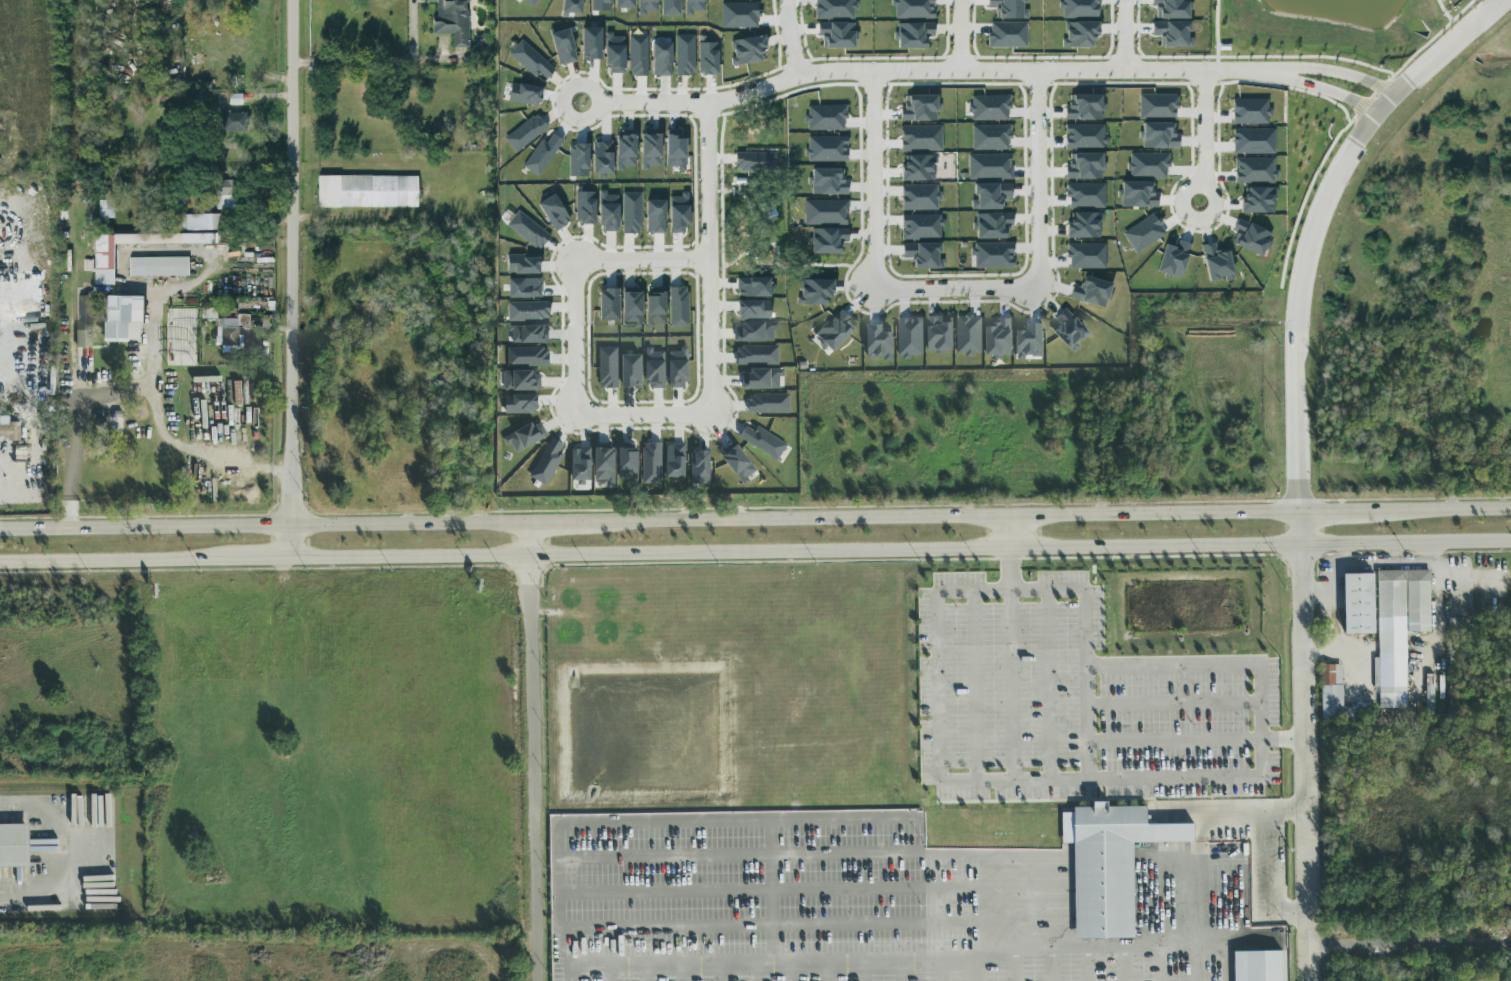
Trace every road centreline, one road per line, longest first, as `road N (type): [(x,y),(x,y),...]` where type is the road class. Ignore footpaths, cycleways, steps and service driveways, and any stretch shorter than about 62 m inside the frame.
road 1 (secondary): [(293,559),(1510,542)]
road 2 (residential): [(710,268),(592,267),(574,283),(575,411),(593,427),(696,429),(711,421),(713,402),(708,103)]
road 3 (secondary): [(1301,513),(593,523)]
road 4 (residential): [(598,103),(708,103),(836,71),(1264,71)]
road 5 (residential): [(871,72),(874,285),(892,298),(1024,298),(1041,283),(1037,71)]
road 6 (tertiary): [(1301,513),(1297,344),(1316,229),(1353,145),(1376,114),(1501,0)]
road 7 (residential): [(293,0),(293,559)]
road 8 (secondary): [(530,524),(0,530)]
road 9 (residential): [(1301,513),(1311,980)]
road 10 (residential): [(530,524),(537,980)]
road 11 (residential): [(1395,97),(1336,73),(1264,71),(1376,114)]
road 12 (secondary): [(0,563),(230,560)]
road 13 (residential): [(1310,946),(1510,942)]
road 14 (residential): [(1204,71),(1198,215)]
road 15 (secondary): [(1510,510),(1367,512)]

